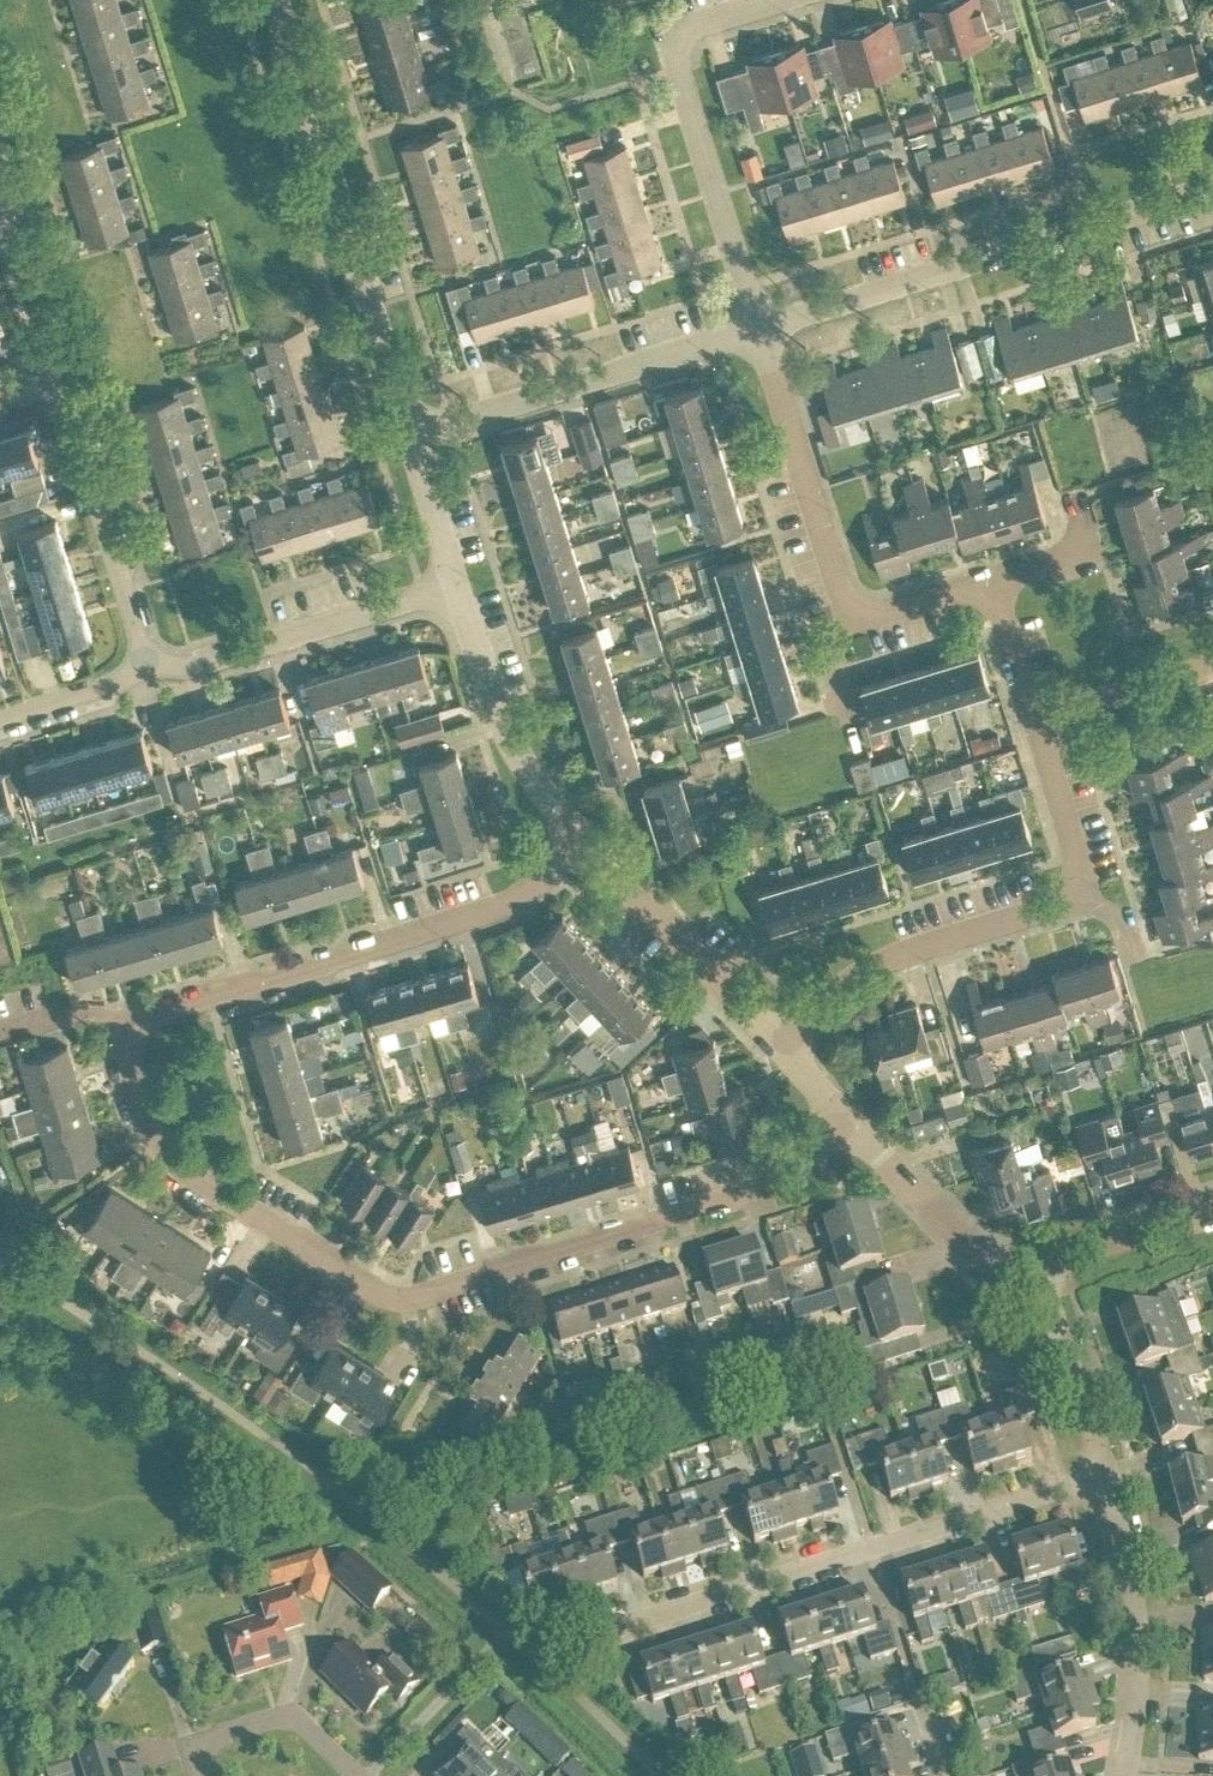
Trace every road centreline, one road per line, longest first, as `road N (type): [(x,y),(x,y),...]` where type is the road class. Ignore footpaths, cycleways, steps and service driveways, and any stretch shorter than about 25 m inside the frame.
road 1 (residential): [(846,1125),(777,1184),(734,1202),(405,1298),(382,1294),(160,1148),(129,1045),(144,1017),(505,904),(579,842)]
road 2 (residential): [(756,325),(1212,189)]
road 3 (unclassified): [(412,436),(277,0)]
road 4 (residential): [(995,589),(854,620),(756,325)]
road 5 (residential): [(777,0),(669,36),(756,325)]
road 6 (residential): [(412,436),(756,325)]
road 7 (residential): [(779,1042),(845,984),(901,952),(1079,893)]
road 8 (residential): [(455,584),(189,664),(148,665)]
road 9 (residential): [(148,665),(68,405),(48,379)]
road 10 (residential): [(584,1638),(869,1547)]
road 11 (residential): [(1128,1775),(1137,1593),(1110,1481)]
road 12 (unclassified): [(579,842),(524,766),(497,712),(455,584)]
road 13 (unclassified): [(779,1042),(579,842)]
road 14 (residential): [(869,1547),(1110,1481)]
road 15 (unclassified): [(1037,1270),(1005,1269),(978,1253),(846,1125)]
road 16 (residential): [(943,1775),(869,1547)]
road 17 (residential): [(1110,1481),(1037,1270)]
road 18 (residential): [(196,1775),(189,1754),(295,1718),(358,1775)]
road 19 (residential): [(48,379),(45,323),(0,182)]
road 20 (residential): [(1037,719),(1212,663)]
road 21 (unclassified): [(1212,1220),(1037,1270)]
road 22 (residential): [(1079,893),(1075,853),(1037,719)]
road 23 (residential): [(148,665),(112,686),(0,721)]
road 24 (unclassified): [(455,584),(412,436)]
road 25 (residential): [(995,589),(1086,551),(1072,500)]
road 26 (residential): [(1037,719),(995,589)]

